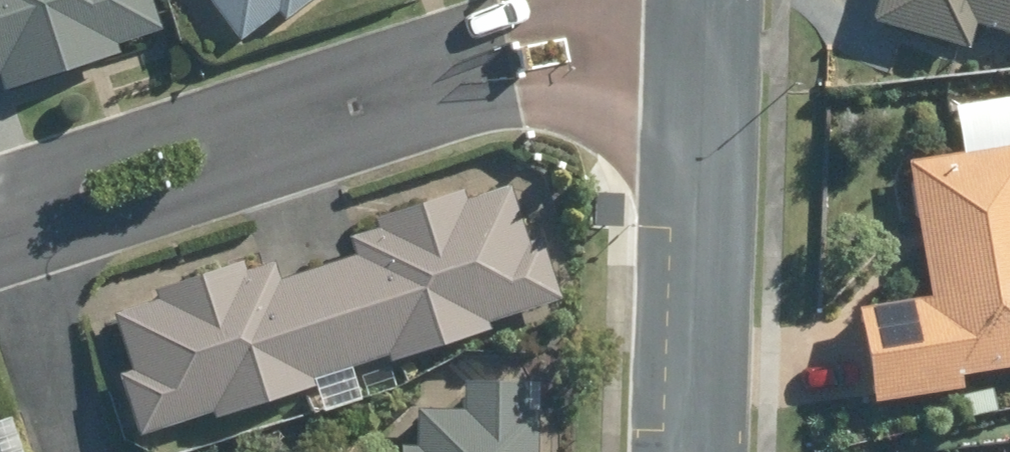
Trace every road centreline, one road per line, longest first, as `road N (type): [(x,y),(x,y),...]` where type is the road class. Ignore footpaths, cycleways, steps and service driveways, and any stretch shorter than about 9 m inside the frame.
road 1 (residential): [(703,107),(524,95),(0,260)]
road 2 (residential): [(0,182),(571,0)]
road 3 (residential): [(691,451),(703,107)]

